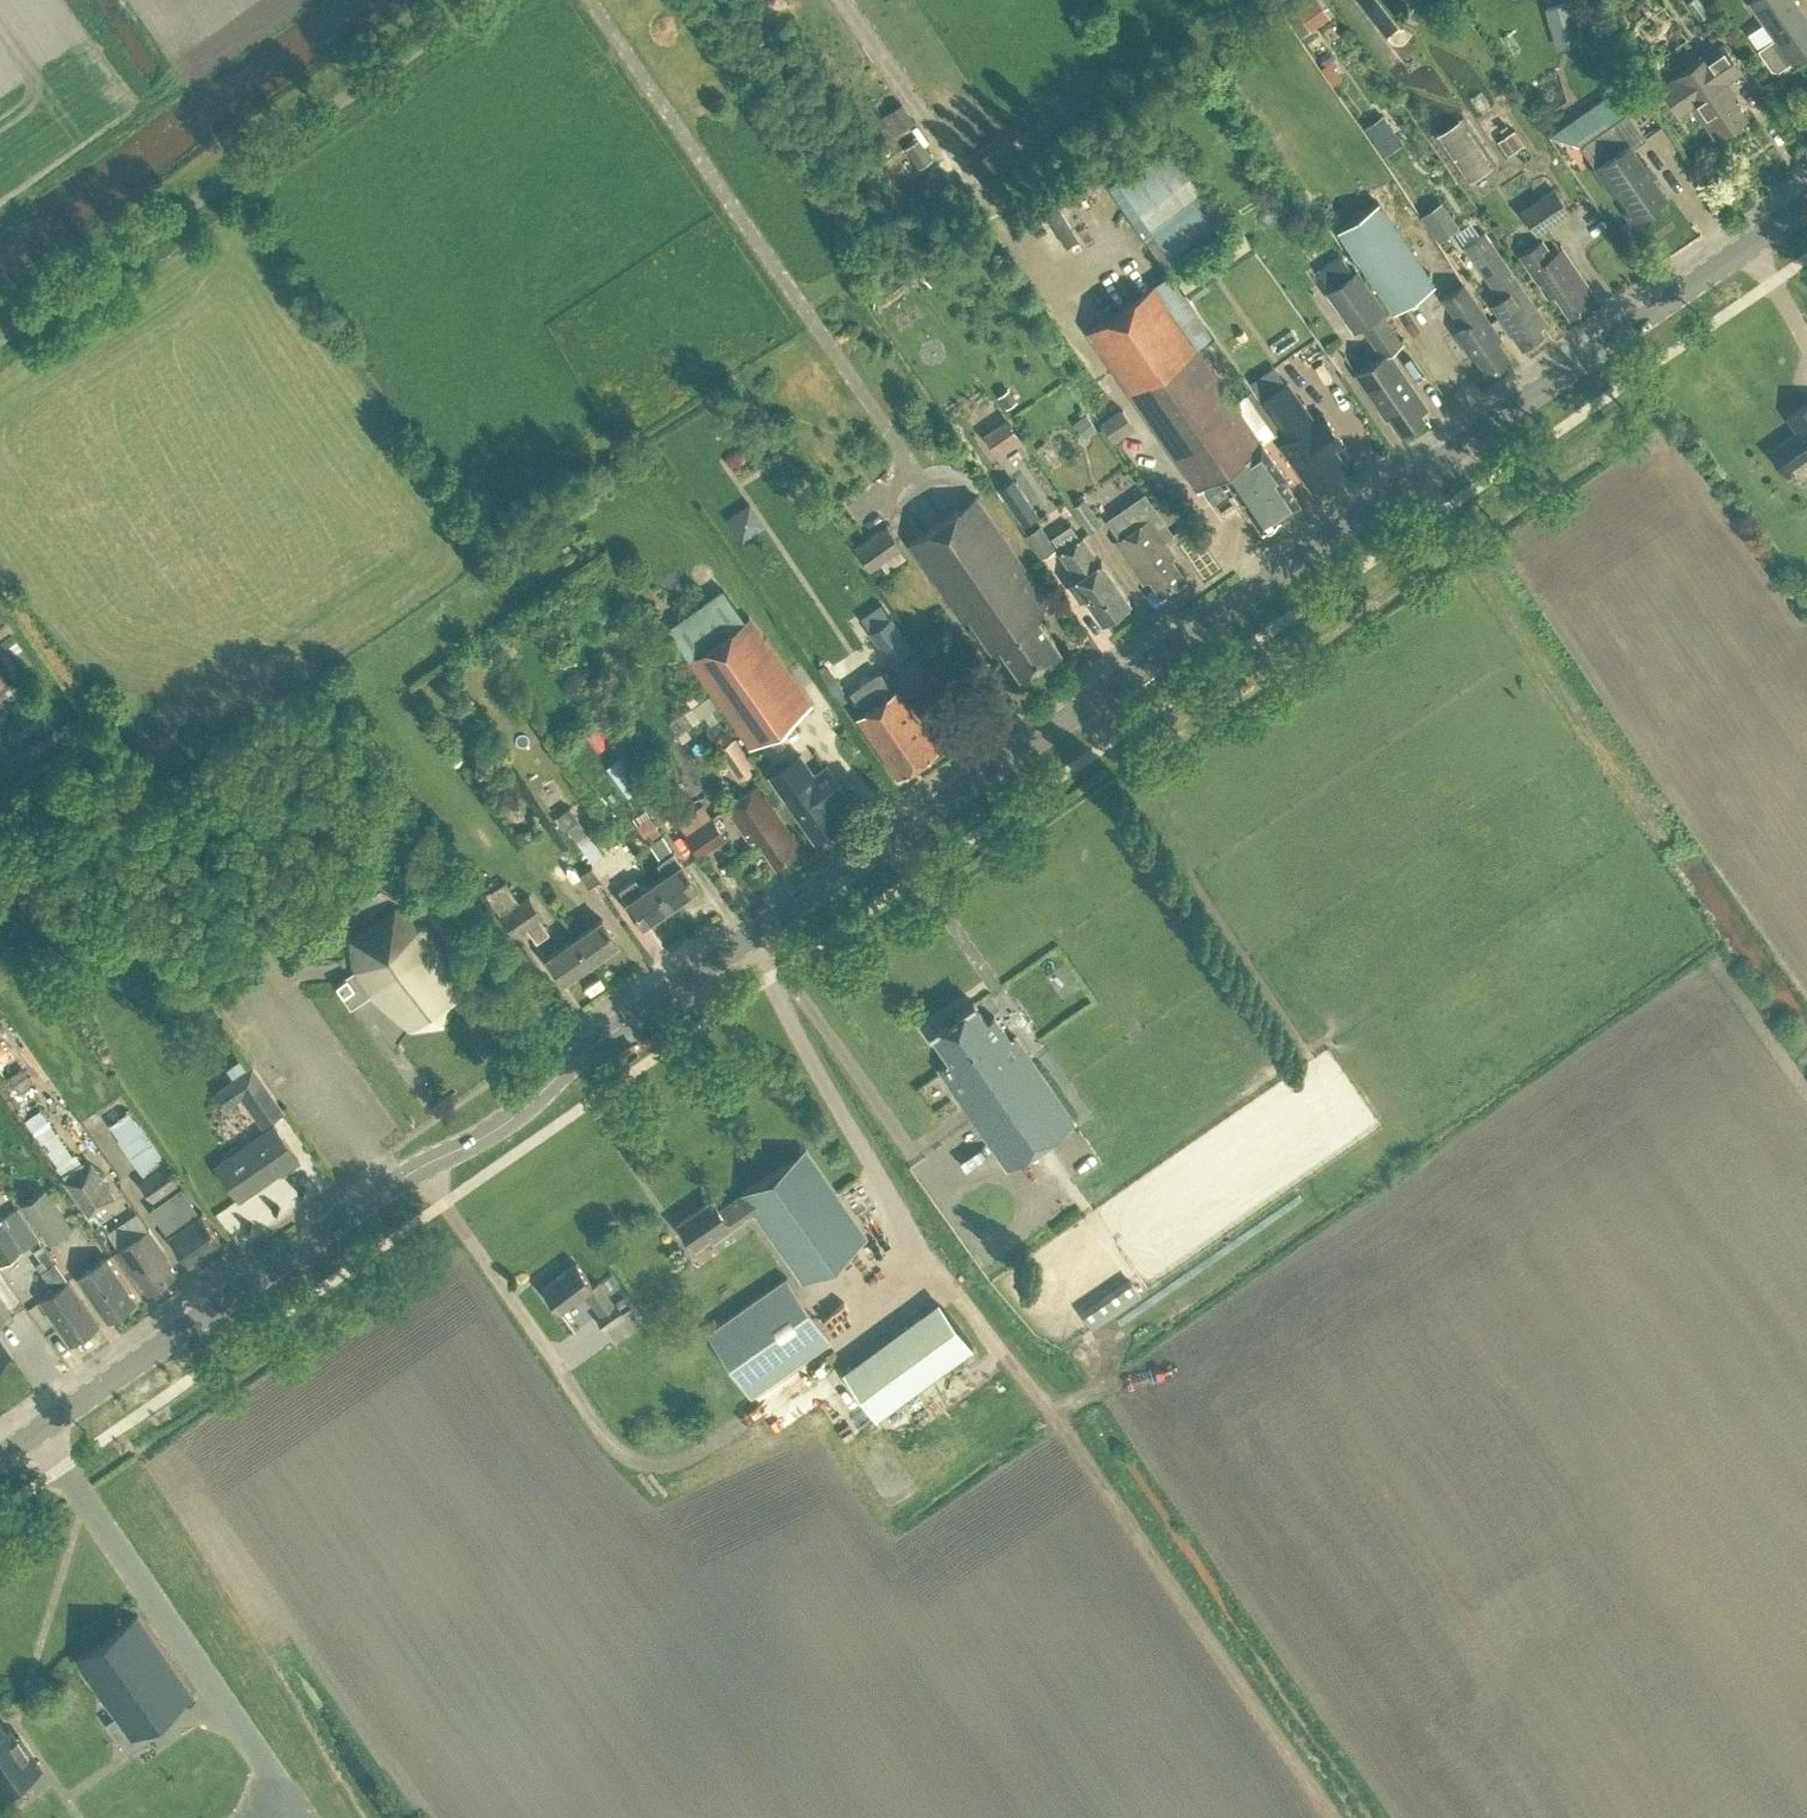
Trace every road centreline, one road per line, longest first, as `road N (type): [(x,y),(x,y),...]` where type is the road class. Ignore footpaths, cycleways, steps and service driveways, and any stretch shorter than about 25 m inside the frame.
road 1 (tertiary): [(0,1453),(412,1165),(500,1124),(604,1036),(1806,203)]
road 2 (unclassified): [(0,335),(486,0)]

